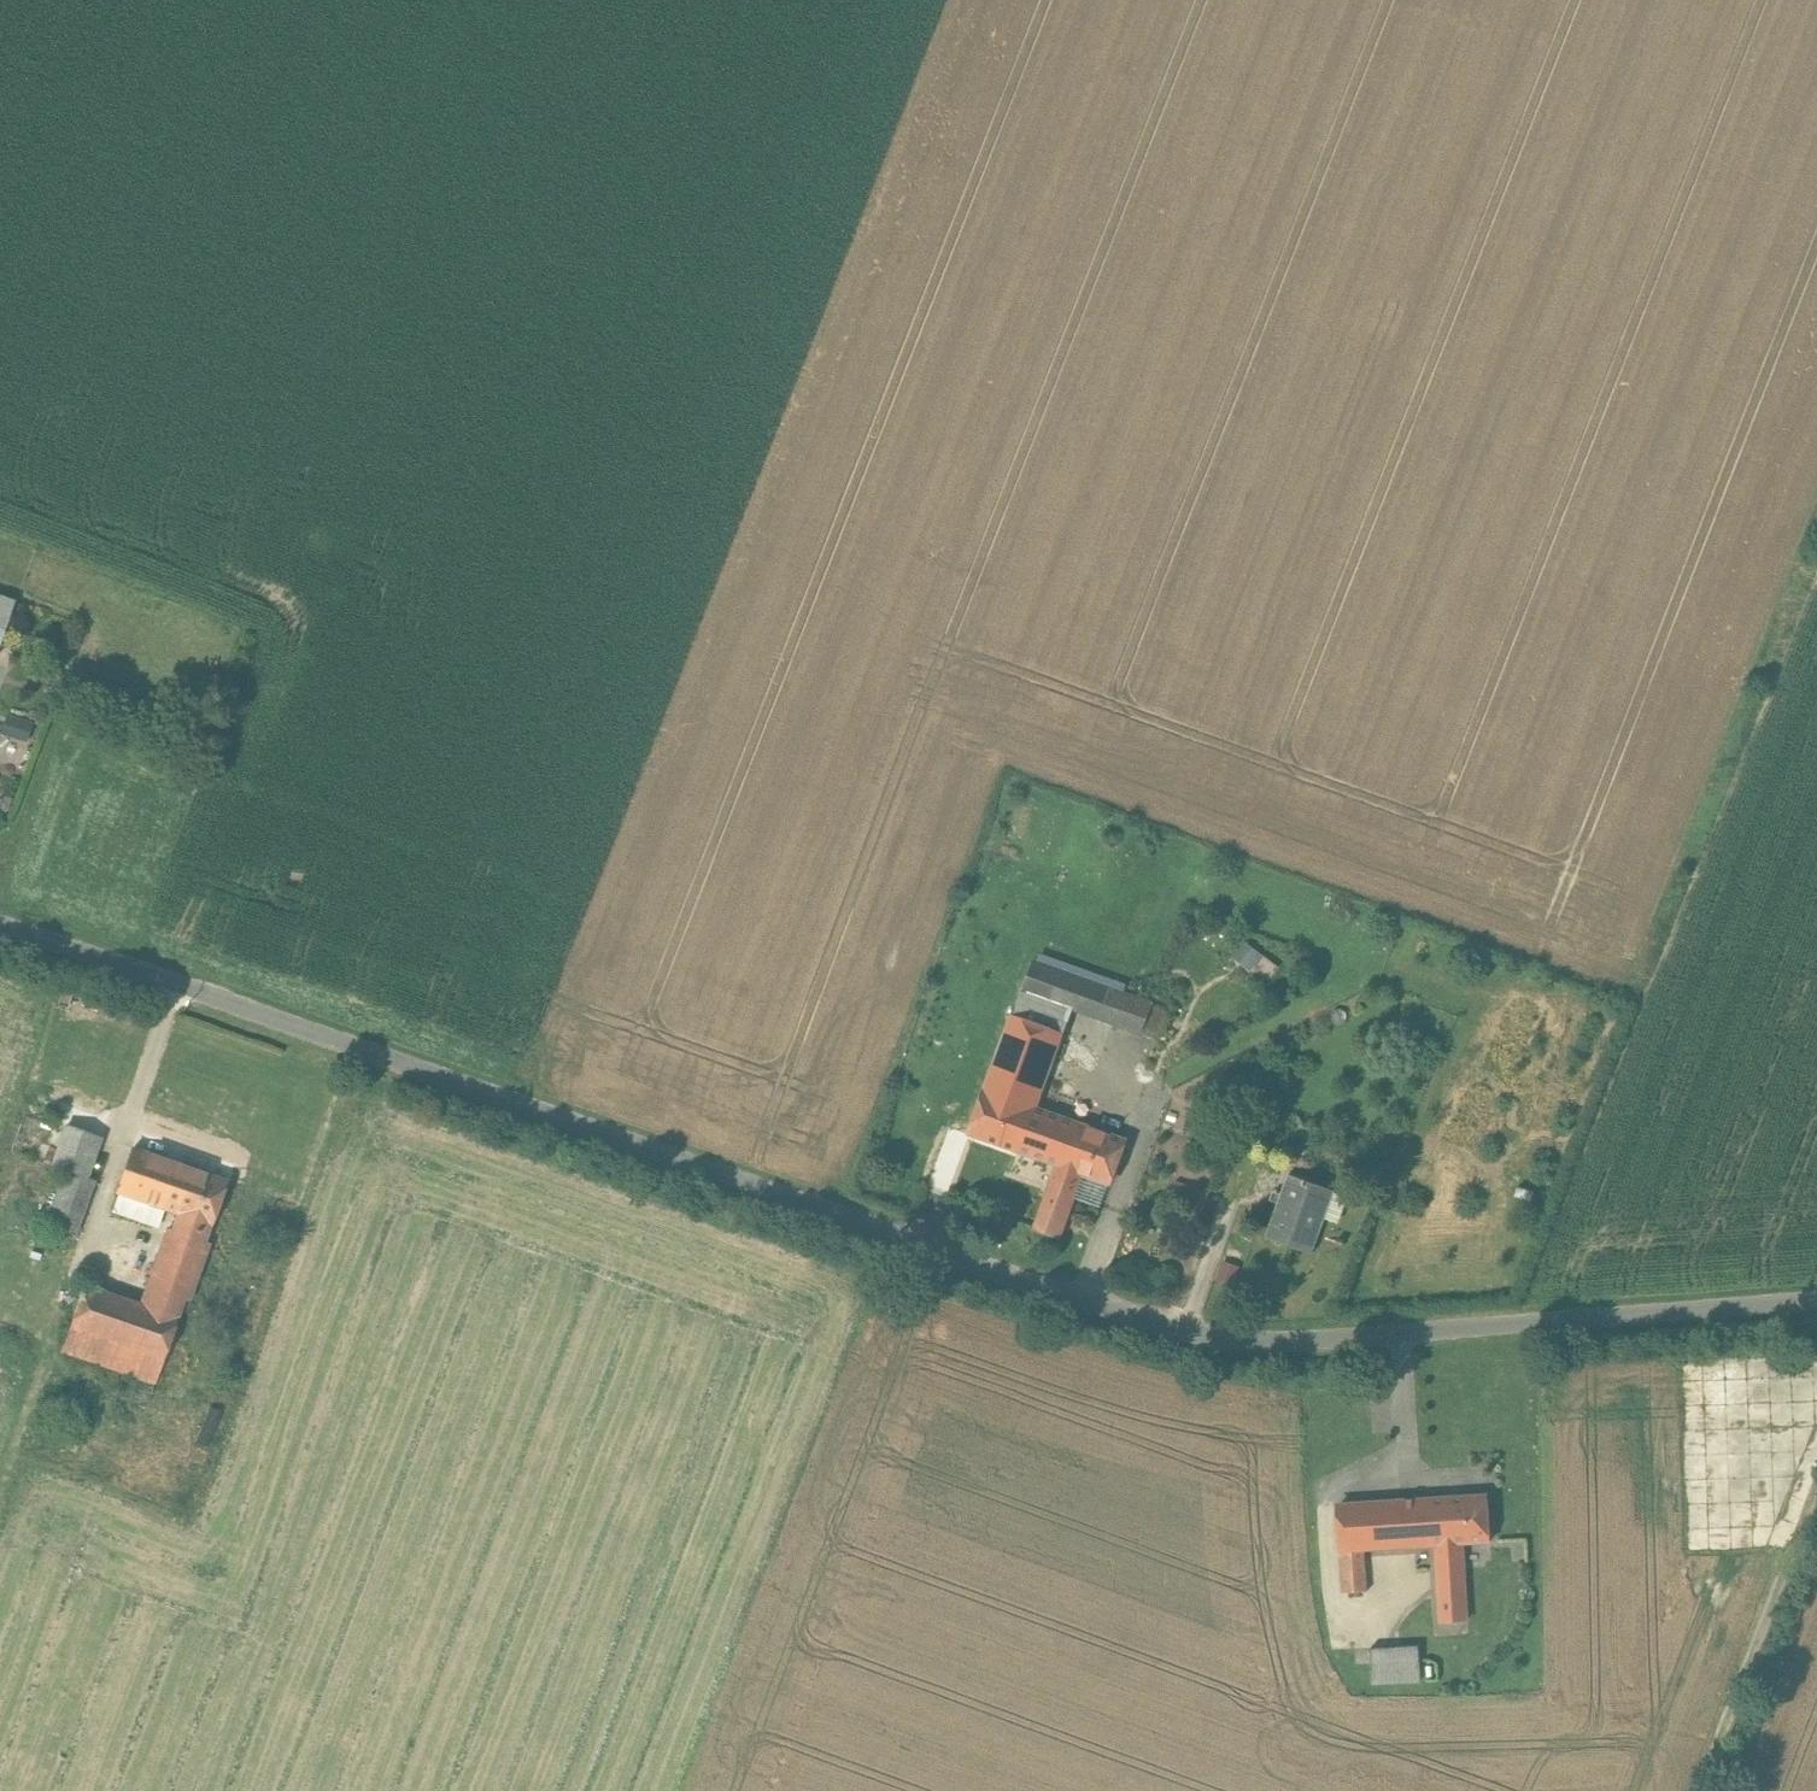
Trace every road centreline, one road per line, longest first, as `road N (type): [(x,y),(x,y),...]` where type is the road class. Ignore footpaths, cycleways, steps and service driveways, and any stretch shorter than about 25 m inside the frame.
road 1 (unclassified): [(0,917),(1158,1322),(1272,1337),(1816,1298)]

